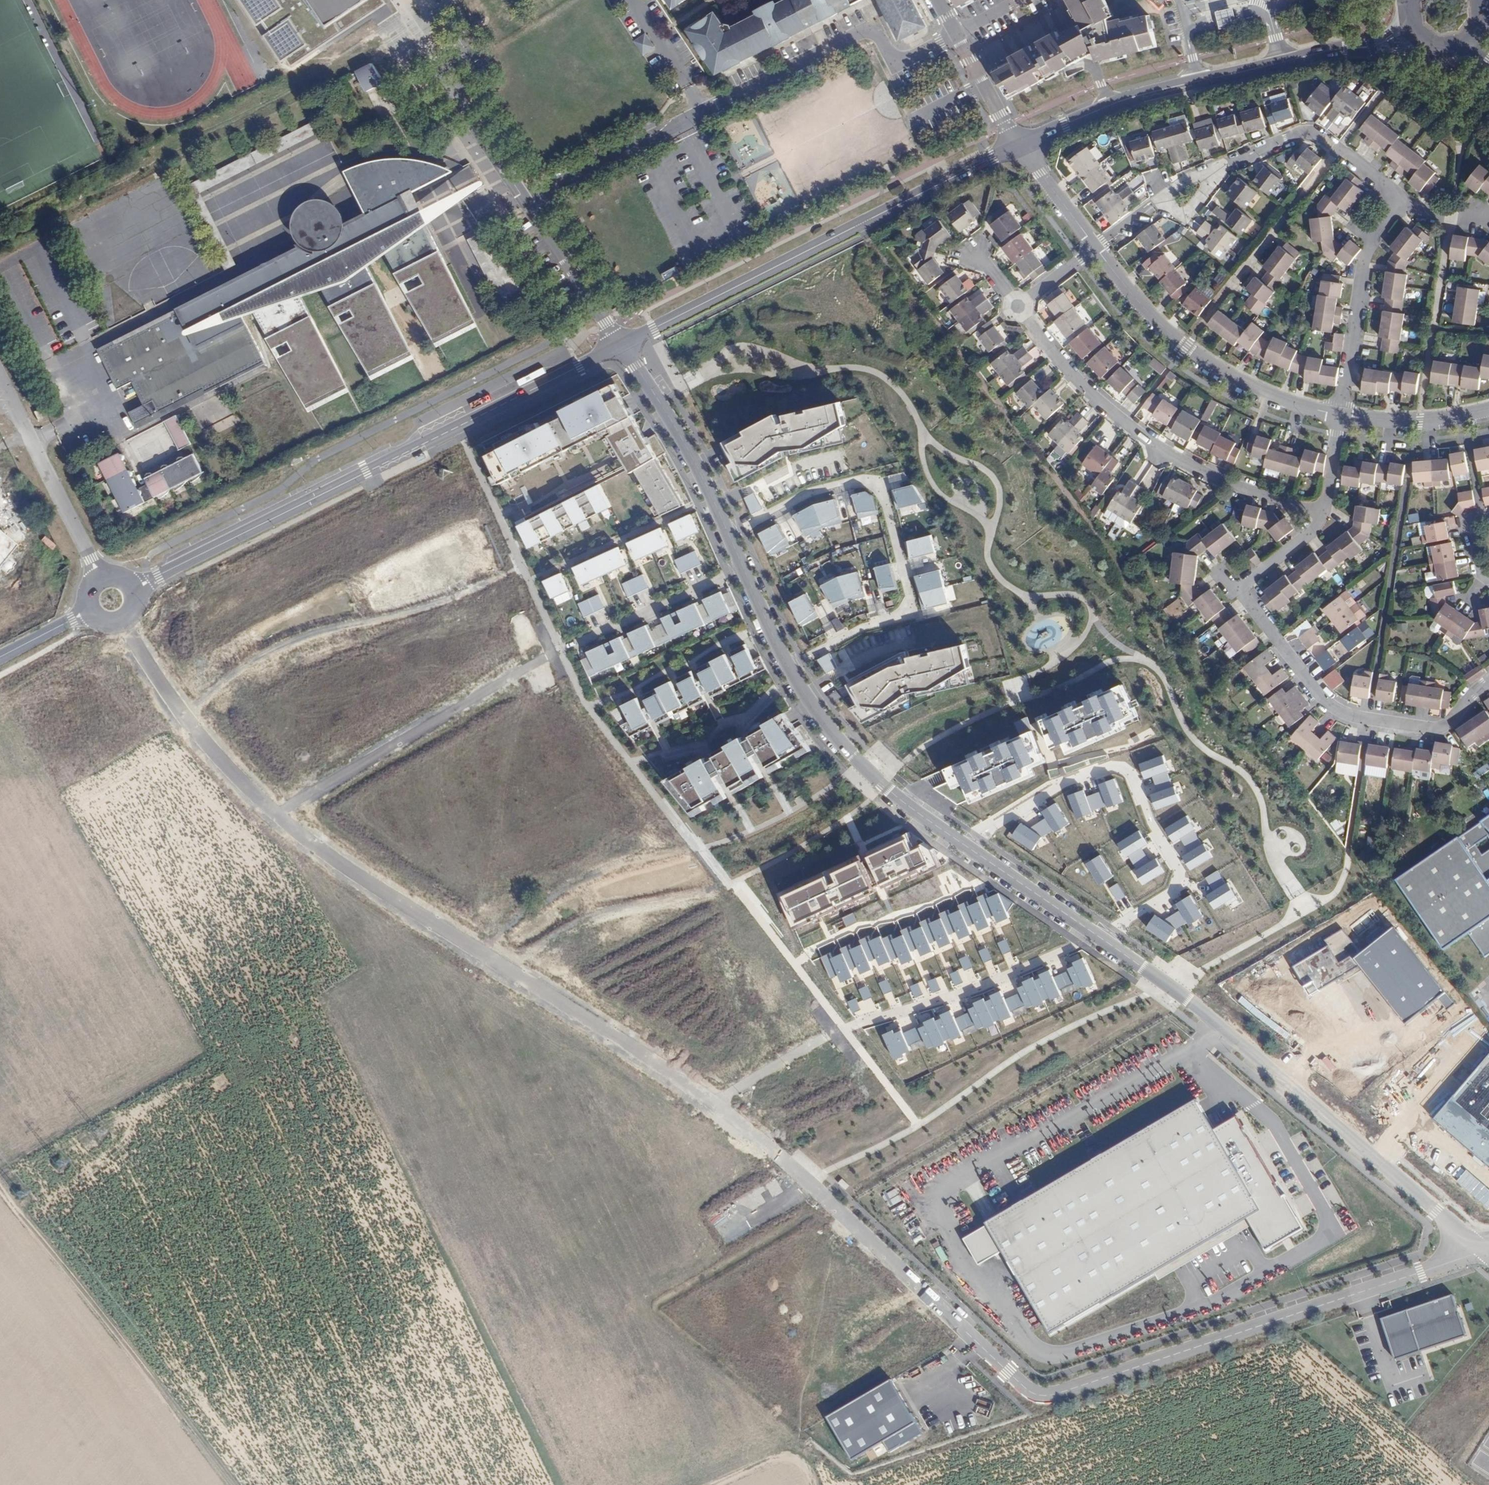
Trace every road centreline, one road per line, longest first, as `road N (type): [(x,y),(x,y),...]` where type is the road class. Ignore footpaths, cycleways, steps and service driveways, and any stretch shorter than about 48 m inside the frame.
road 1 (residential): [(298,835),(120,909),(435,1206),(712,1103)]
road 2 (residential): [(1483,1251),(1040,1396),(777,1154)]
road 3 (residential): [(743,567),(535,661),(274,816)]
road 4 (track): [(859,225),(1178,649)]
road 5 (tertiary): [(622,346),(152,579)]
road 6 (residential): [(954,33),(894,66),(879,37),(858,33),(518,195)]
road 7 (residential): [(1483,1251),(1218,1024),(1097,937)]
road 8 (residential): [(298,835),(354,884),(712,1103)]
road 9 (residential): [(1323,511),(1313,532),(1238,588),(1322,698),(1351,716),(1436,727),(1488,679)]
road 10 (tertiary): [(1019,145),(622,346)]
road 11 (residential): [(730,535),(811,492),(855,481),(876,484),(884,496),(908,603),(789,668)]
road 12 (residential): [(967,847),(1056,786),(1122,765),(1179,881),(1176,890),(1097,937)]
road 13 (residential): [(1323,511),(1236,487),(1167,452),(1073,377),(1018,307)]
road 14 (track): [(0,1191),(228,1484)]
road 15 (tertiary): [(1352,53),(1152,93),(1019,145)]
road 16 (residential): [(1341,415),(1250,386),(1186,347),(1095,247)]
road 17 (residential): [(967,847),(852,755),(789,668)]
road 18 (residential): [(122,624),(183,712),(274,816)]
road 19 (residential): [(869,1020),(961,993),(1093,934)]
road 20 (residential): [(730,535),(622,346)]
road 21 (residential): [(622,346),(518,195)]
road 22 (residential): [(1229,290),(1337,150)]
road 23 (residential): [(1374,243),(1363,264),(1341,415)]
road 24 (residential): [(101,576),(23,422)]
road 25 (residential): [(518,195),(438,71),(447,66)]
road 26 (residential): [(1093,934),(967,847)]
road 27 (residential): [(712,1103),(844,1028)]
road 28 (residential): [(1488,409),(1419,420),(1341,415)]
road 29 (residential): [(1212,170),(1305,132),(1337,150)]
road 30 (residential): [(1019,145),(954,33)]
road 31 (residential): [(1095,247),(1019,145)]

